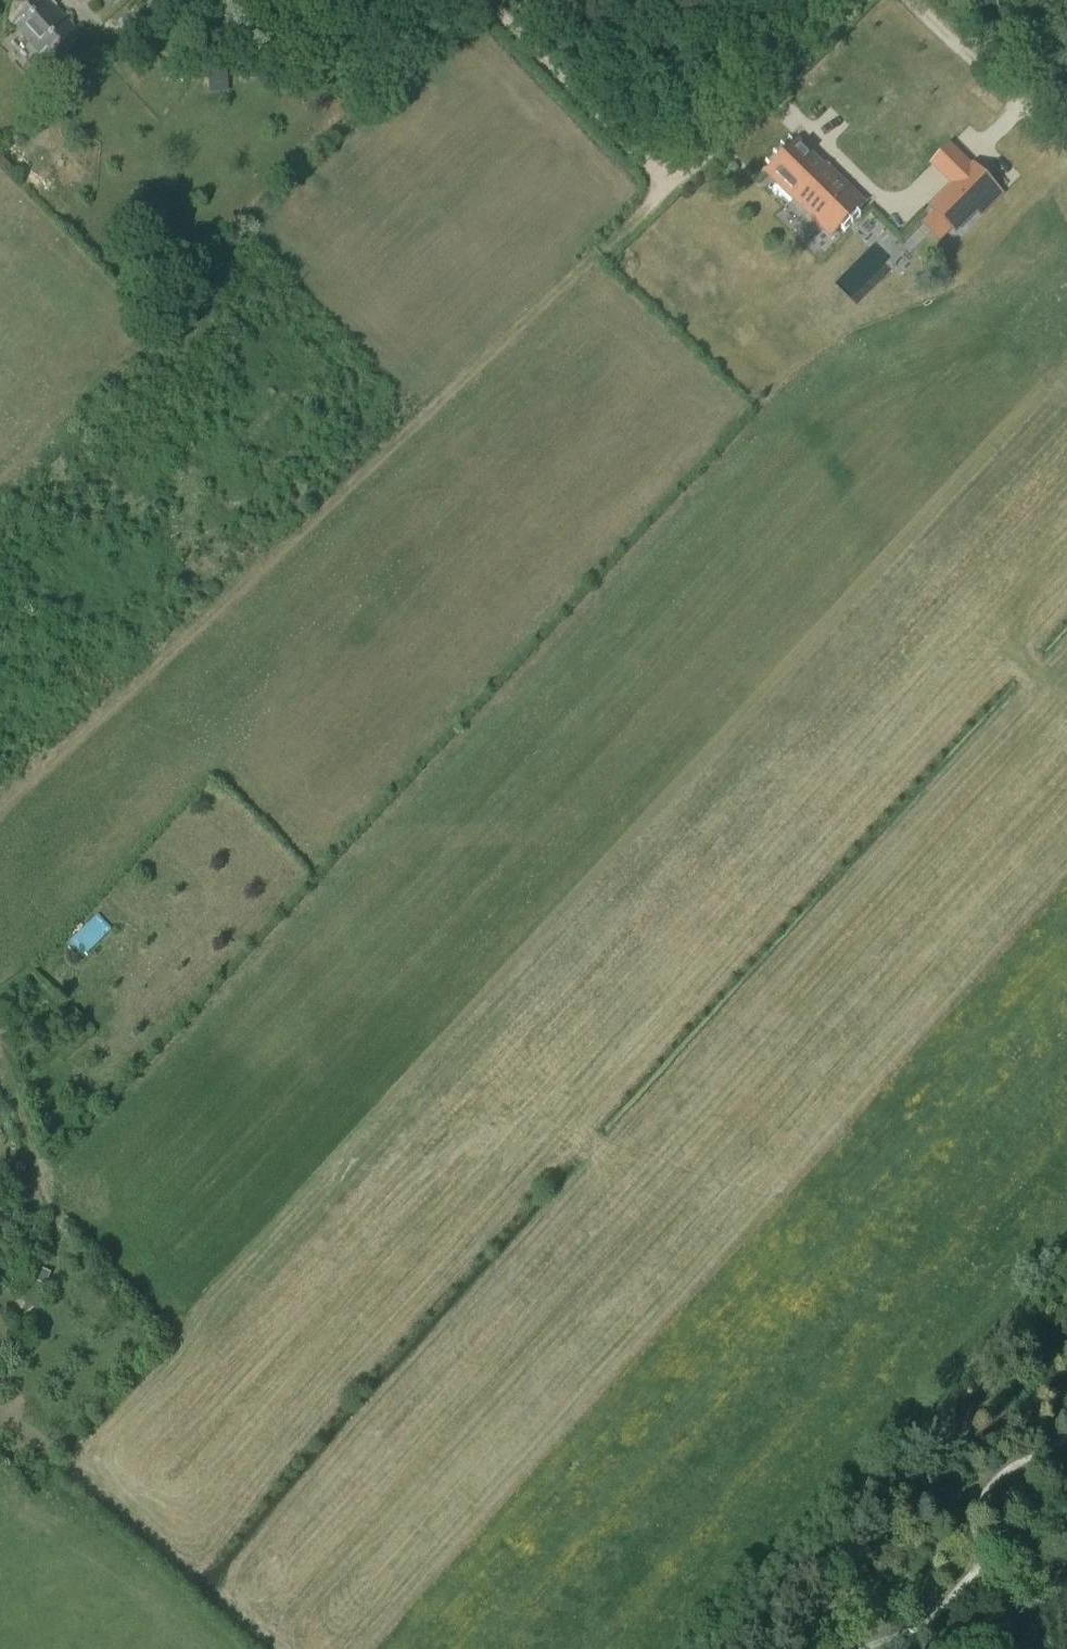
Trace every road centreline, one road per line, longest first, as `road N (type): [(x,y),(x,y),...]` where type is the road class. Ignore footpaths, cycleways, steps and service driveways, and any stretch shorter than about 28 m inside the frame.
road 1 (track): [(669,184),(0,808)]
road 2 (track): [(860,0),(669,184)]
road 3 (track): [(669,184),(486,0)]

